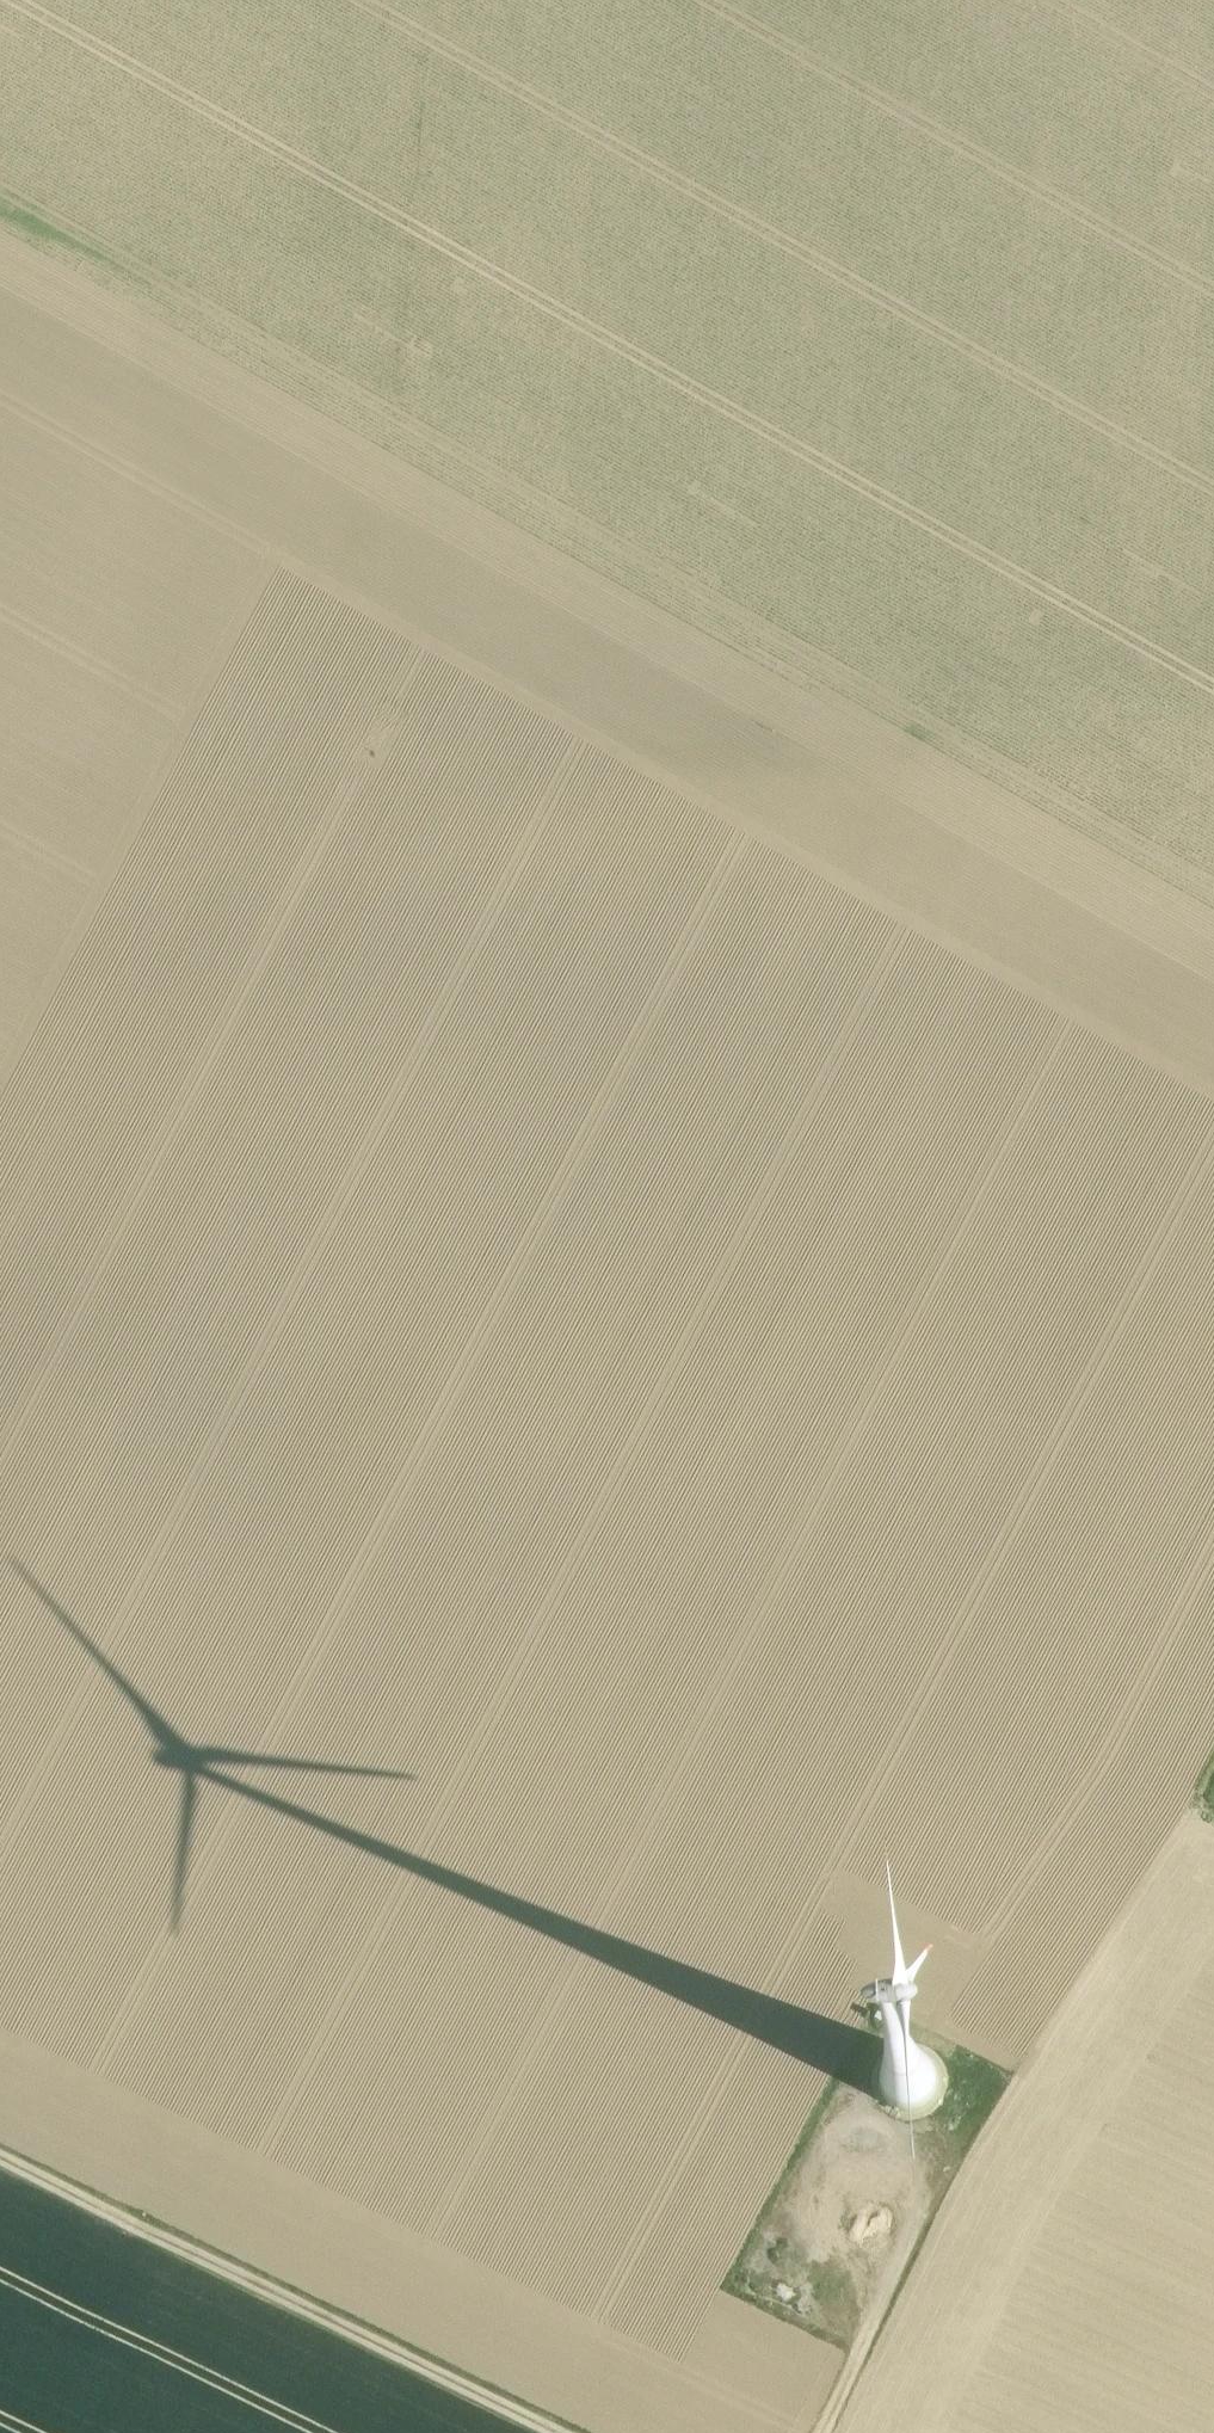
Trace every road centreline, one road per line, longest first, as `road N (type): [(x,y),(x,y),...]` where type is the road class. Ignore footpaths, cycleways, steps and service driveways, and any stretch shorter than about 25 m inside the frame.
road 1 (track): [(0,2147),(578,2432)]
road 2 (track): [(809,2432),(973,2129)]

